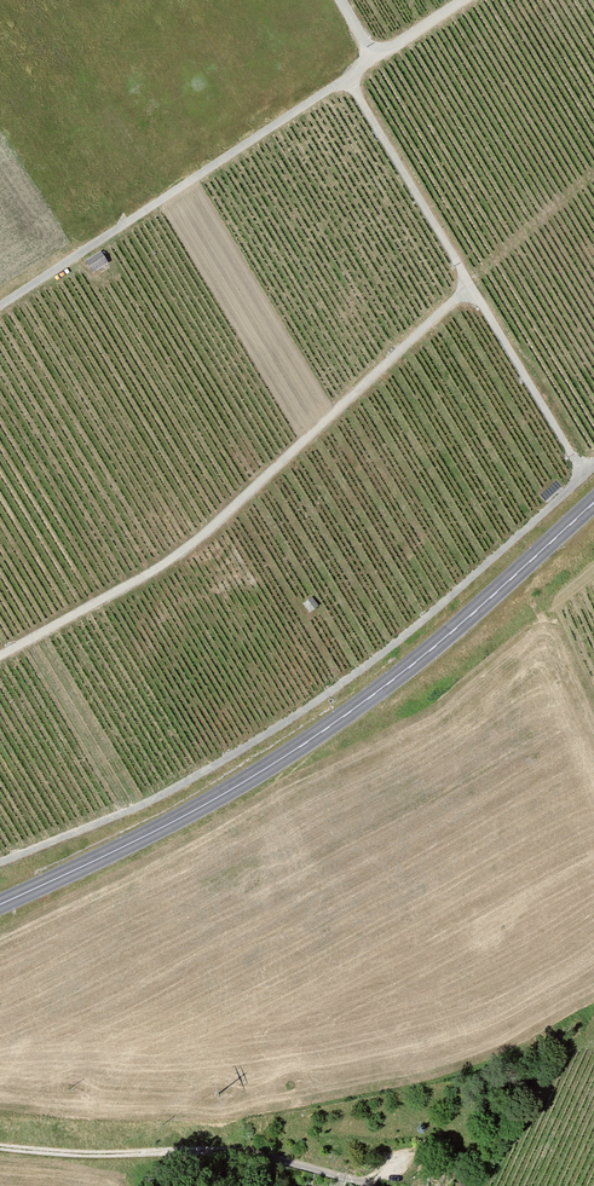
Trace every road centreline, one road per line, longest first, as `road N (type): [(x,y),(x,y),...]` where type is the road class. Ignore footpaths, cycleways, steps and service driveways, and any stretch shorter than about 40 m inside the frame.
road 1 (track): [(593,459),(294,715),(129,810),(0,862)]
road 2 (secondary): [(0,905),(269,766),(482,610),(593,505)]
road 3 (track): [(0,655),(185,552),(469,284)]
road 4 (track): [(582,470),(344,86)]
road 5 (track): [(344,86),(0,313)]
road 6 (track): [(0,1146),(242,1155),(368,1183)]

